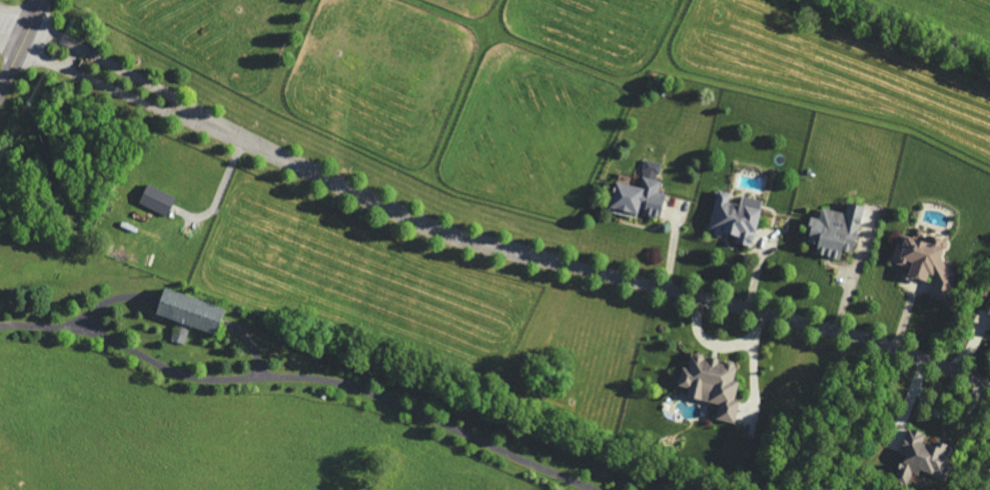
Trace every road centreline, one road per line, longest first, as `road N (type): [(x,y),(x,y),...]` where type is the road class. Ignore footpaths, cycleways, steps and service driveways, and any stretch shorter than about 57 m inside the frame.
road 1 (residential): [(989,384),(856,336),(452,235),(245,141)]
road 2 (residential): [(245,141),(32,22)]
road 3 (residential): [(20,47),(245,141)]

